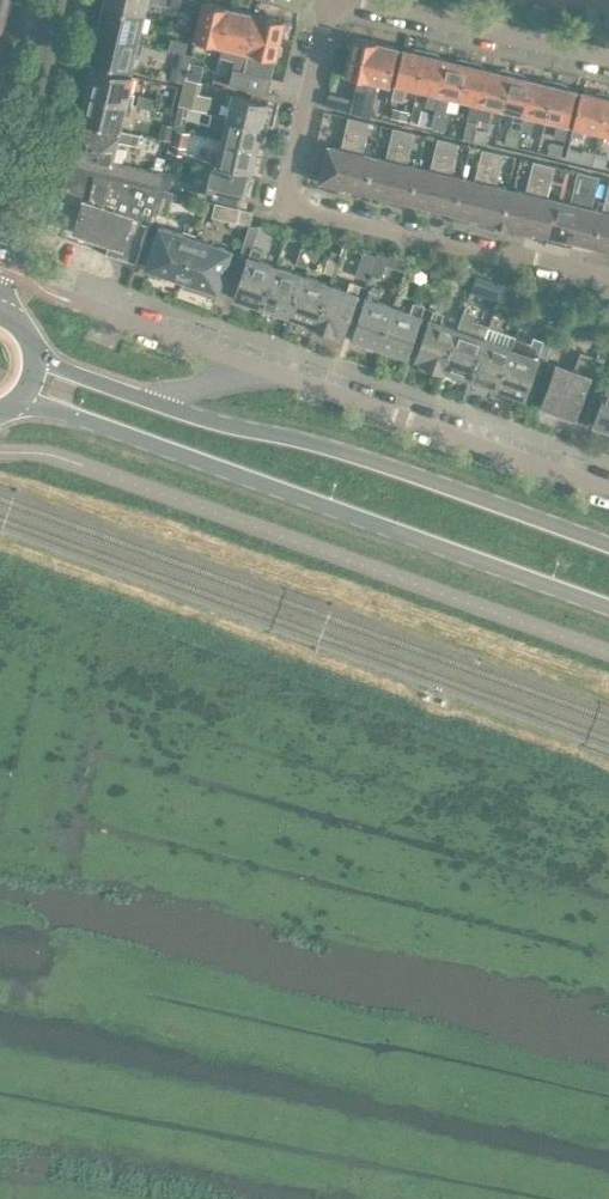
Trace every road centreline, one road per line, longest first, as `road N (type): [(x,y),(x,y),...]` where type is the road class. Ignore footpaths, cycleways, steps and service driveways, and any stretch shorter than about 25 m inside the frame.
road 1 (primary): [(15,403),(50,407),(608,607)]
road 2 (residential): [(329,0),(288,179),(290,202),(493,257),(540,257),(608,273)]
road 3 (primary): [(608,544),(345,449),(147,397)]
road 4 (residential): [(608,490),(273,372)]
road 5 (residential): [(608,59),(360,0)]
road 6 (unclassified): [(0,215),(59,0)]
road 7 (residential): [(273,372),(70,301)]
road 8 (primary): [(147,397),(58,366),(31,343)]
road 9 (residential): [(273,372),(147,397)]

